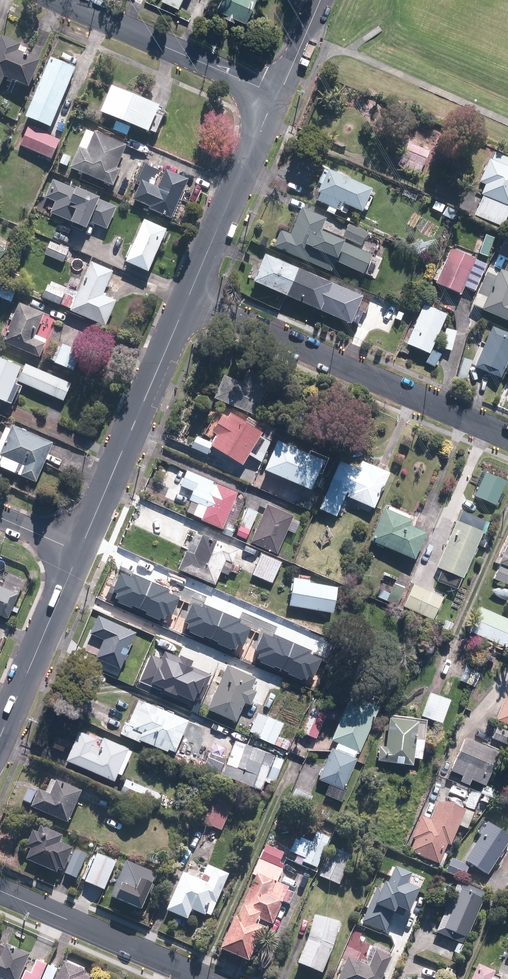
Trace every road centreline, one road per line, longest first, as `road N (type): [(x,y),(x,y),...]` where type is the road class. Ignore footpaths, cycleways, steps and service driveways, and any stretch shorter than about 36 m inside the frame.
road 1 (residential): [(507,437),(188,300)]
road 2 (tertiary): [(188,300),(79,551)]
road 3 (tertiary): [(275,96),(62,0)]
road 4 (tertiary): [(275,96),(188,300)]
road 5 (residential): [(0,891),(204,978)]
road 6 (tertiary): [(79,551),(0,737)]

